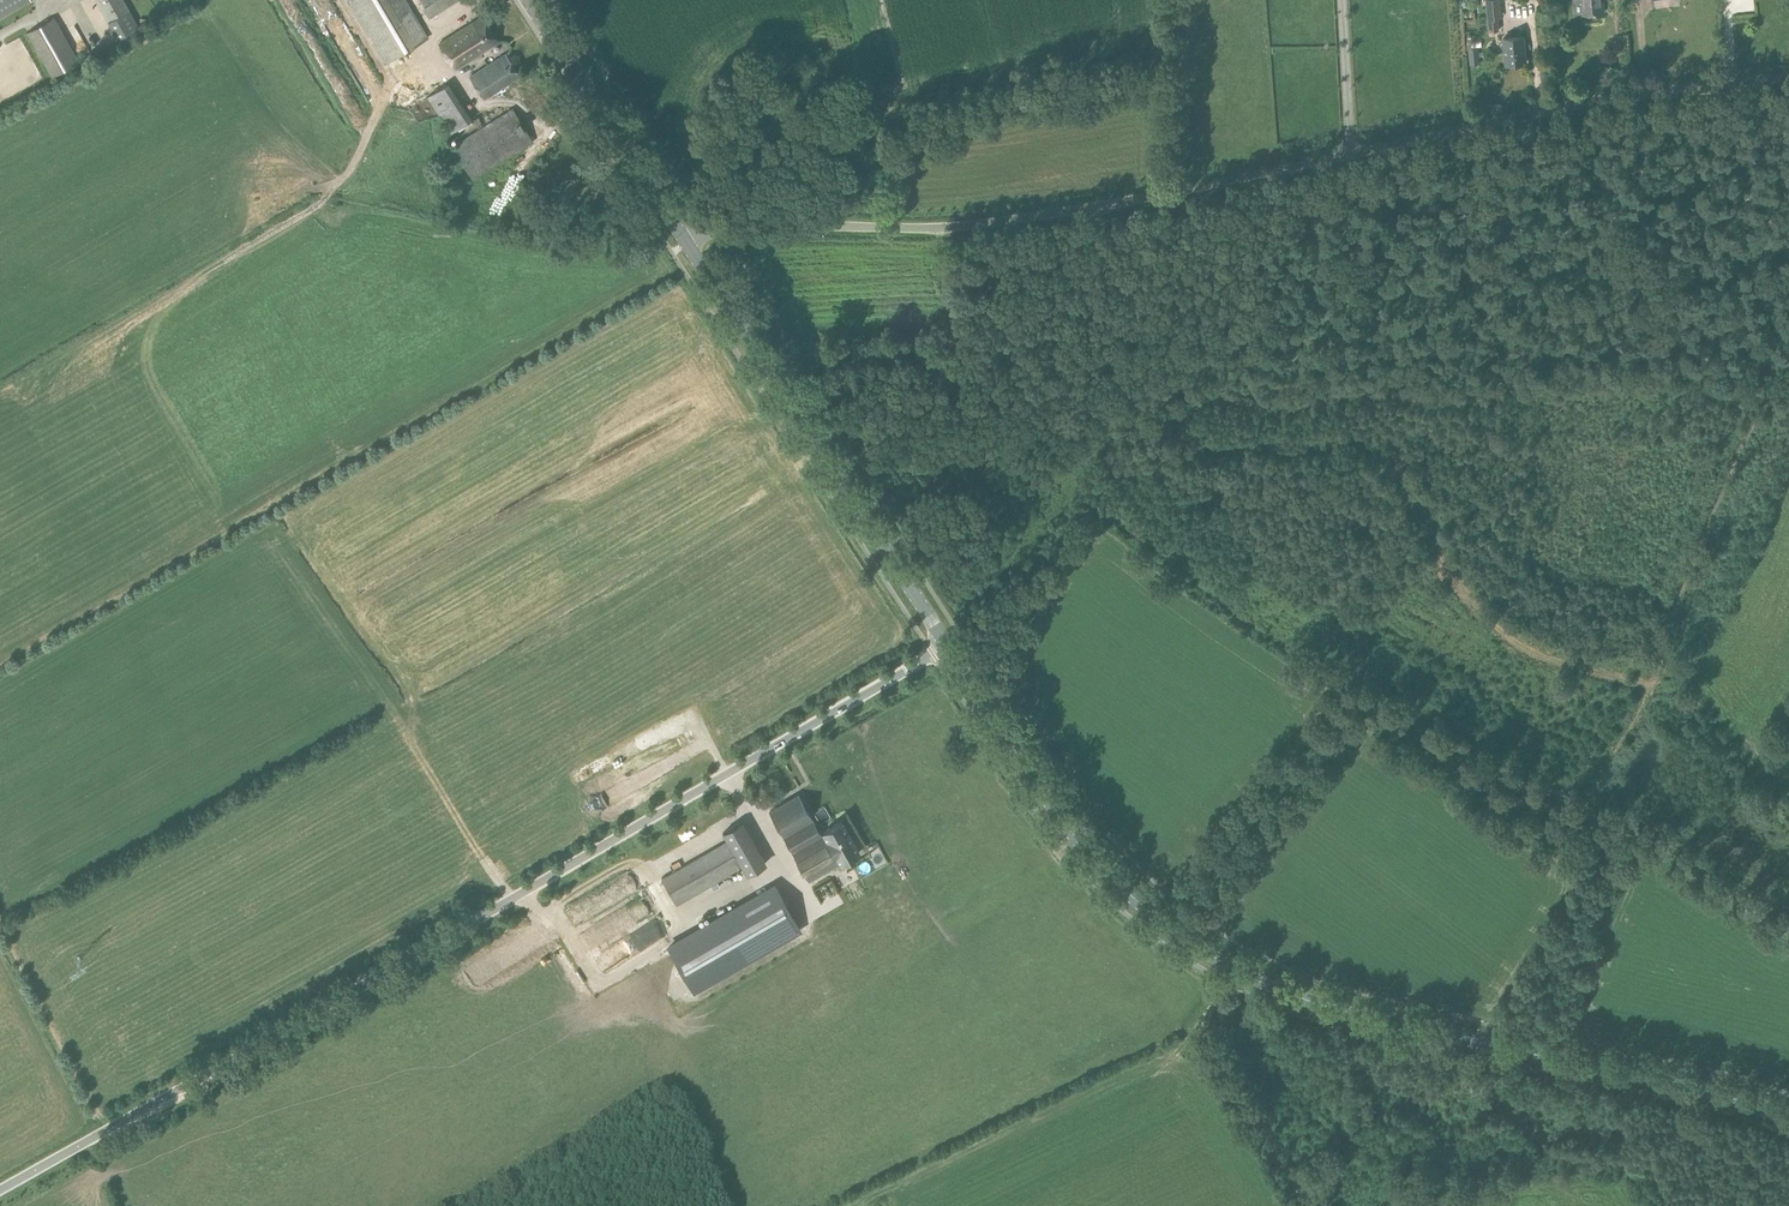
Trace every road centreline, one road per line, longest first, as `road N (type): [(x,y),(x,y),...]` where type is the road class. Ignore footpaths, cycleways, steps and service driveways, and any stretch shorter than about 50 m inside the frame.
road 1 (unclassified): [(683,244),(717,232),(800,226),(1026,224),(1587,105),(1788,82)]
road 2 (unclassified): [(0,1194),(512,897),(938,637)]
road 3 (secondary): [(1788,1120),(1302,988),(1228,956),(1156,905),(1102,849),(938,637)]
road 4 (secondary): [(938,637),(683,244)]
road 5 (track): [(857,1205),(1185,1048),(1197,1031)]
road 6 (track): [(1241,945),(1228,956),(1197,1031),(1306,1205)]
road 7 (secondary): [(683,244),(530,0)]
road 8 (track): [(373,691),(401,713),(512,897)]

